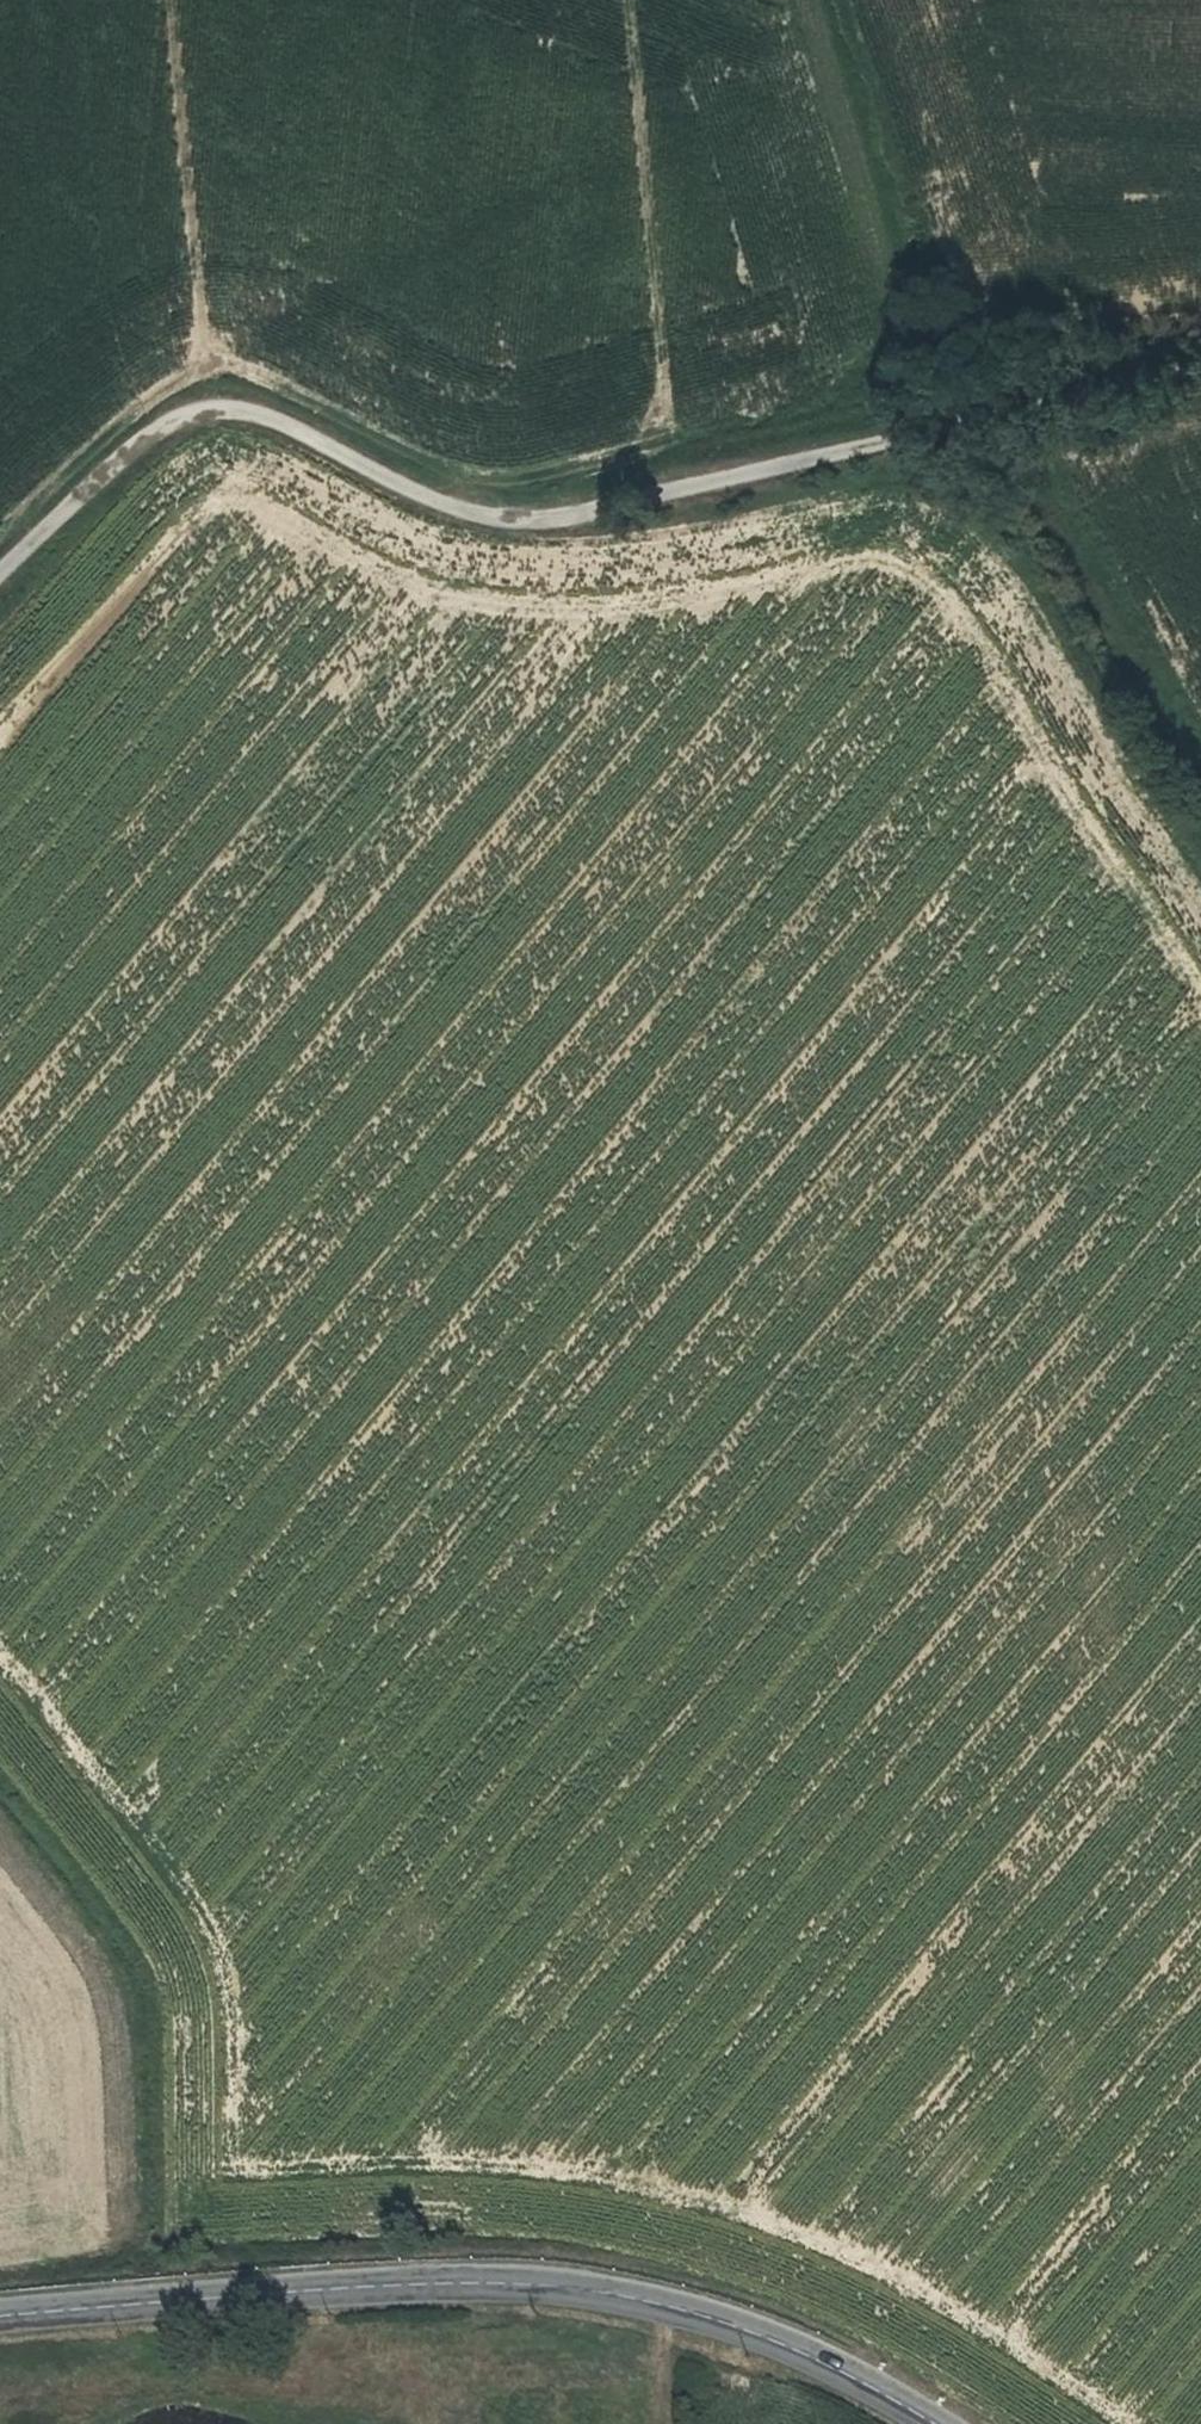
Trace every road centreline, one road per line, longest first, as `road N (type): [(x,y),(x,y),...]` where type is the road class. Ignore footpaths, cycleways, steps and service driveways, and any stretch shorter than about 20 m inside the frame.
road 1 (track): [(0,571),(166,428),(204,410),(261,421),(485,527),(595,522),(1200,376)]
road 2 (tertiary): [(0,2324),(478,2290),(580,2301),(719,2334),(907,2423)]

